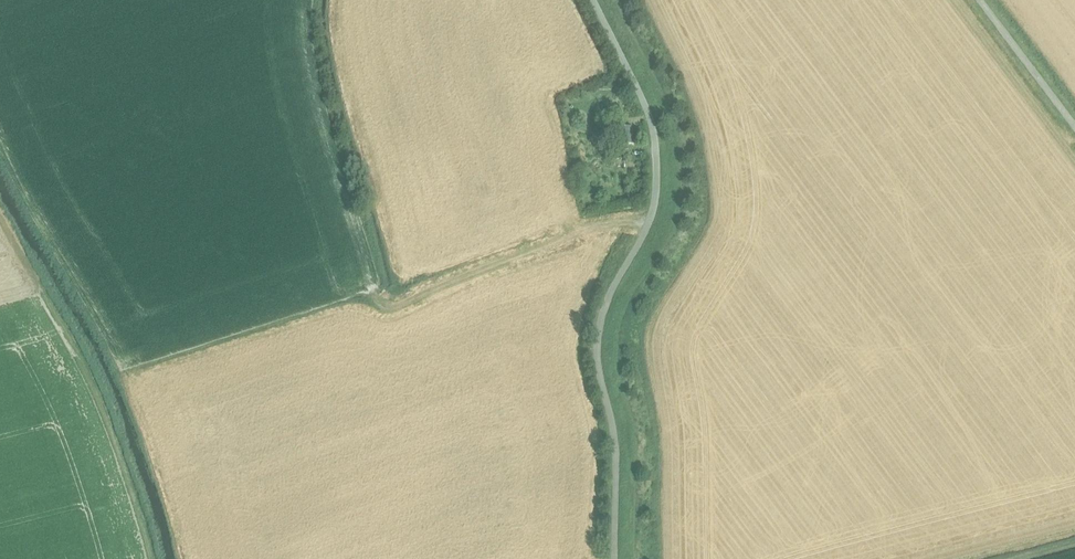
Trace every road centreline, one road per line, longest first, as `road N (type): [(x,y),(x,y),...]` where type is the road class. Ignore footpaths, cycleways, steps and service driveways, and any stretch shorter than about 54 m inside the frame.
road 1 (tertiary): [(615,558),(617,450),(597,339),(613,286),(648,225),(655,149),(642,97),(593,0)]
road 2 (track): [(648,225),(579,233),(397,305),(384,306),(373,290)]
road 3 (track): [(978,0),(1074,127)]

